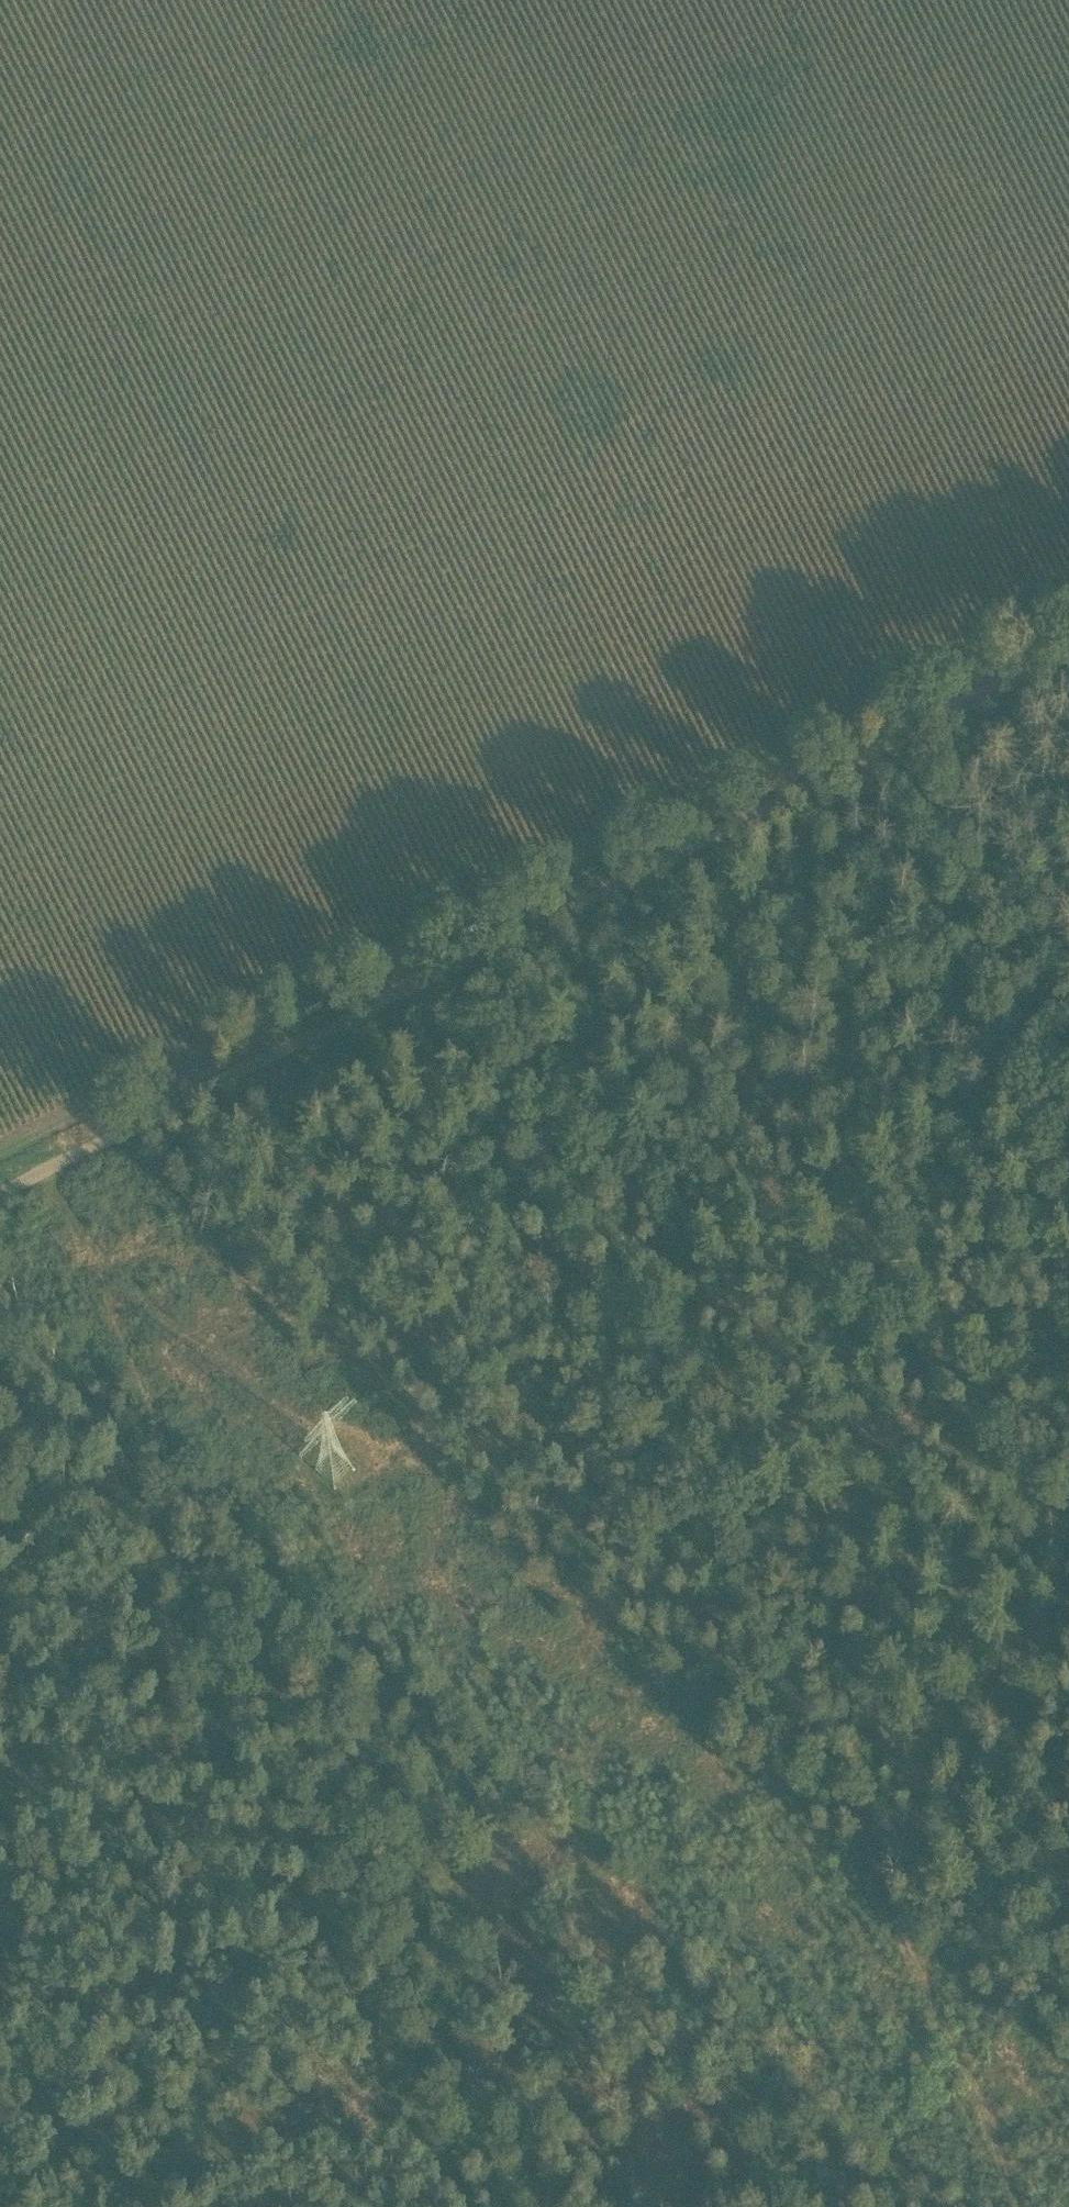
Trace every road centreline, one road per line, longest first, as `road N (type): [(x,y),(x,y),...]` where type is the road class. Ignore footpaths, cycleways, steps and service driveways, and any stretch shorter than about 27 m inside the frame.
road 1 (track): [(0,1187),(1068,625)]

